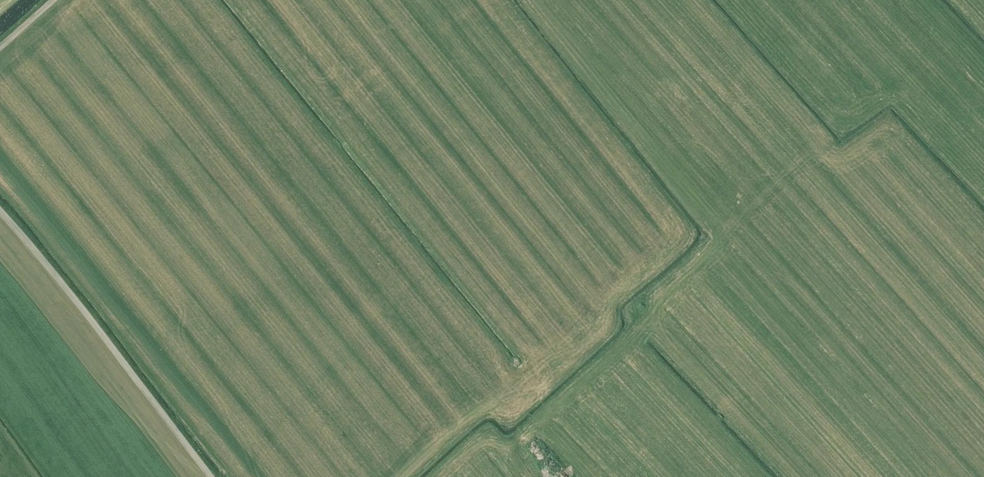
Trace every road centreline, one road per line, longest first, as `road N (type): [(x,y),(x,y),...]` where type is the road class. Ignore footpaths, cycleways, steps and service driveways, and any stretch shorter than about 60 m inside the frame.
road 1 (track): [(213,476),(0,212)]

